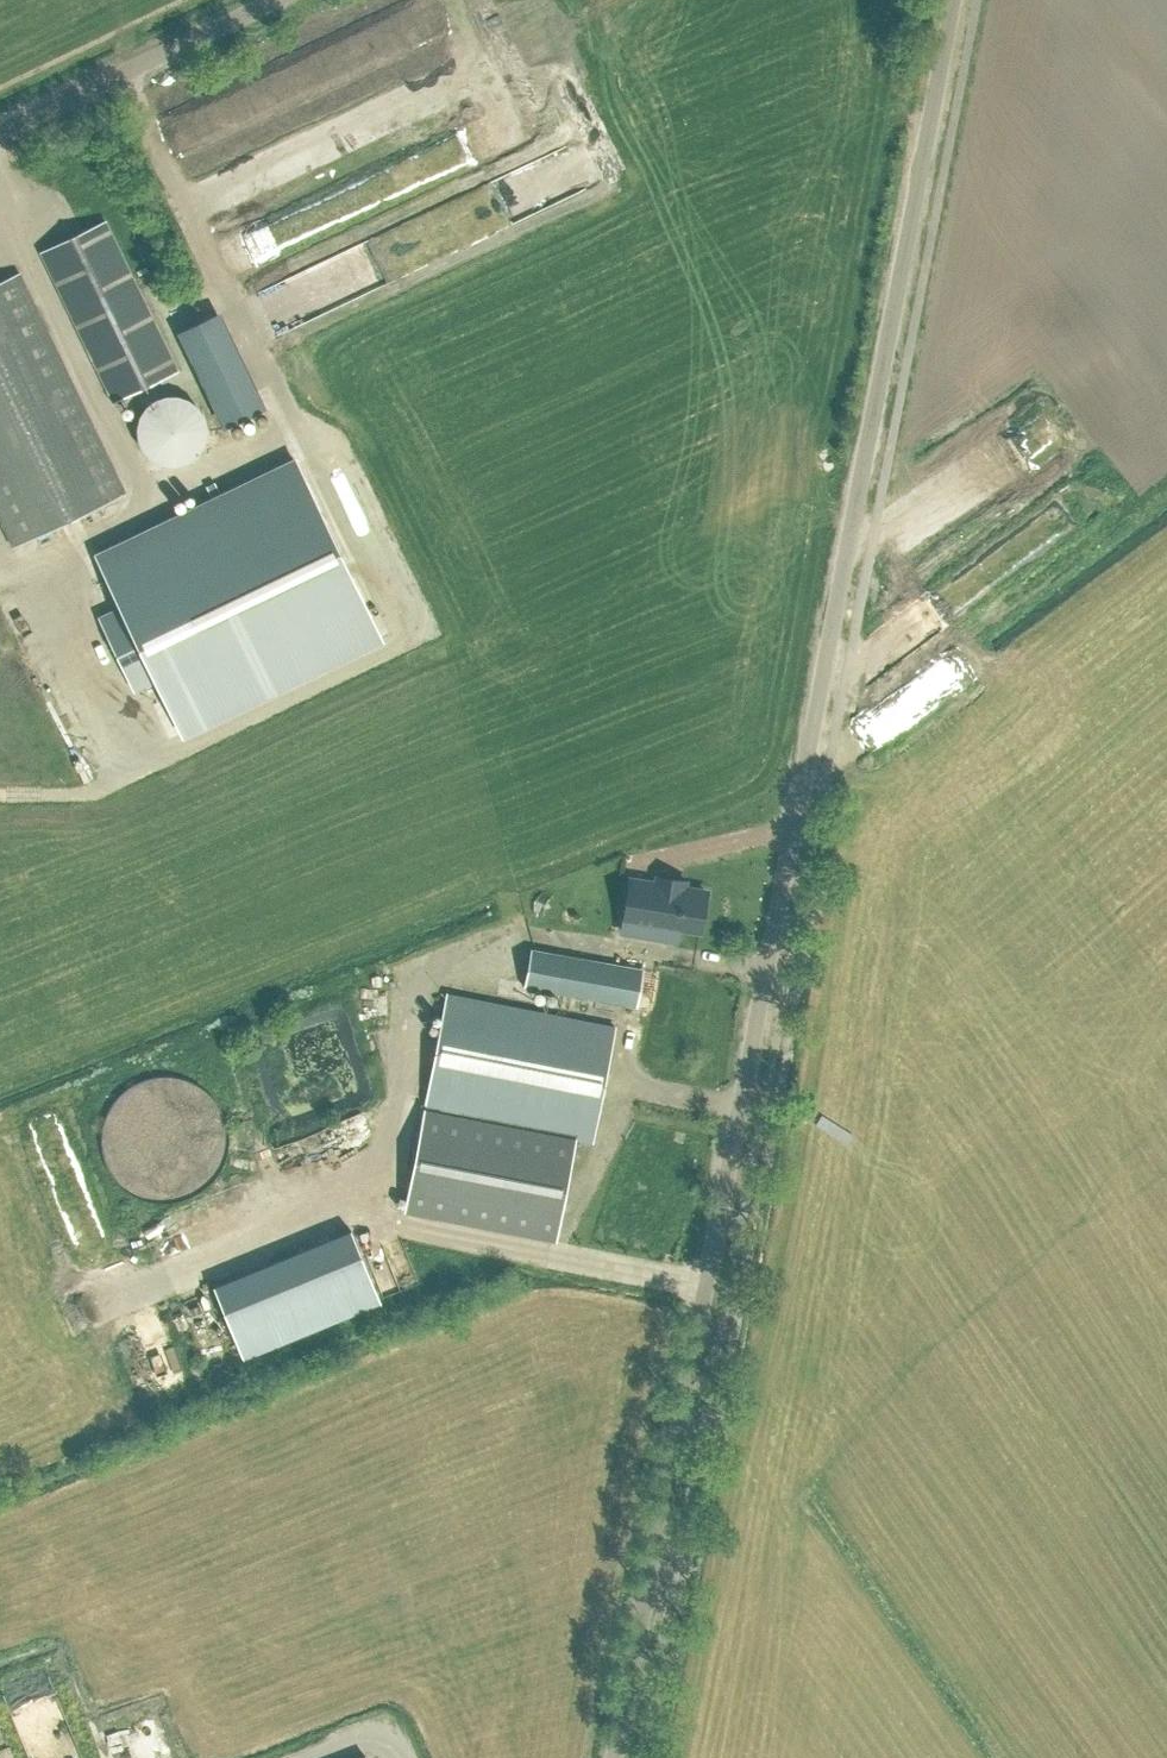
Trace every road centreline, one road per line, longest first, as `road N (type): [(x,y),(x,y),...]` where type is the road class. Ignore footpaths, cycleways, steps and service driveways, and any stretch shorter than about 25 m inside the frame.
road 1 (unclassified): [(614,1757),(953,0)]
road 2 (unclassified): [(273,0),(0,132)]

